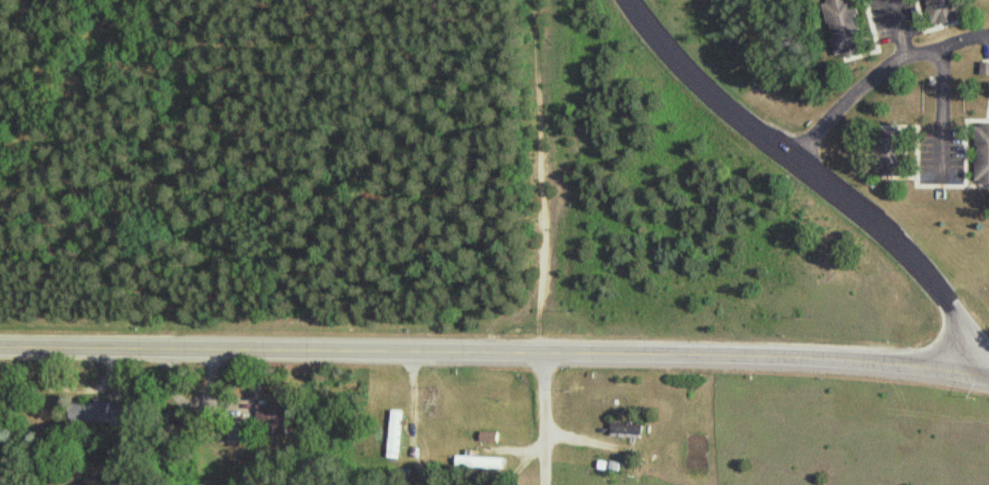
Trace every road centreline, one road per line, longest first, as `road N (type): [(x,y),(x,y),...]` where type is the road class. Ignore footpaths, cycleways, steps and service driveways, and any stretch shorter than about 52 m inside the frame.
road 1 (secondary): [(0,344),(765,356),(925,367),(988,380)]
road 2 (tertiary): [(977,377),(964,330),(930,280),(722,103),(628,0)]
road 3 (residential): [(791,159),(885,66),(988,33)]
road 4 (residential): [(544,484),(544,350)]

